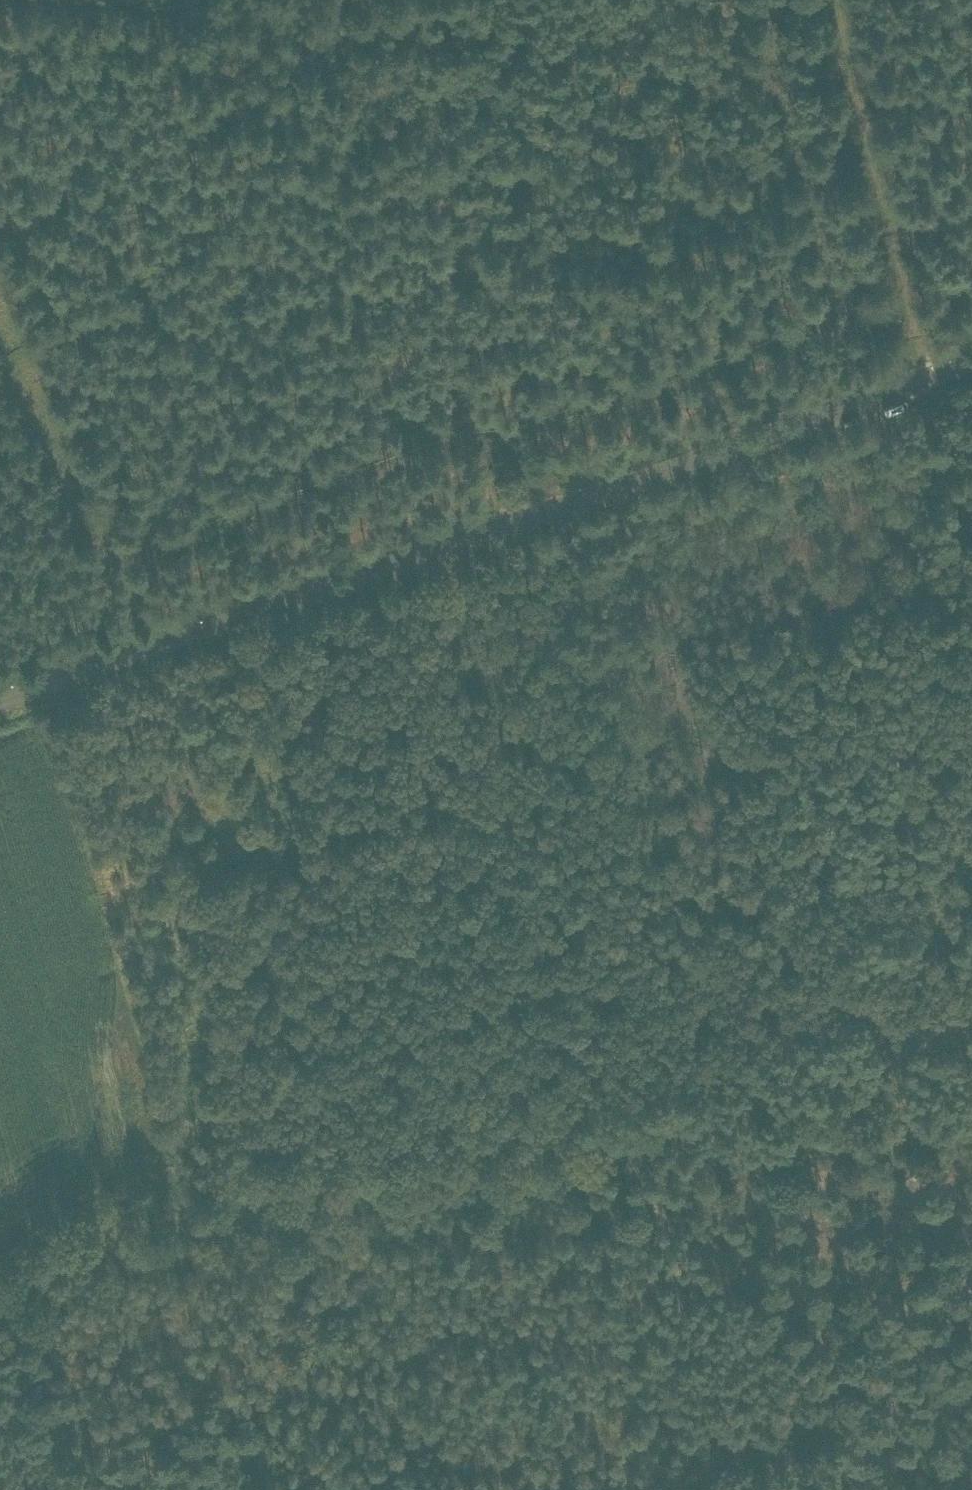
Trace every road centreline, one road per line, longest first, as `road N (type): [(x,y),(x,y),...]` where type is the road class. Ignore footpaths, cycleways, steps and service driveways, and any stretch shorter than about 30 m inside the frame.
road 1 (unclassified): [(0,702),(971,360)]

